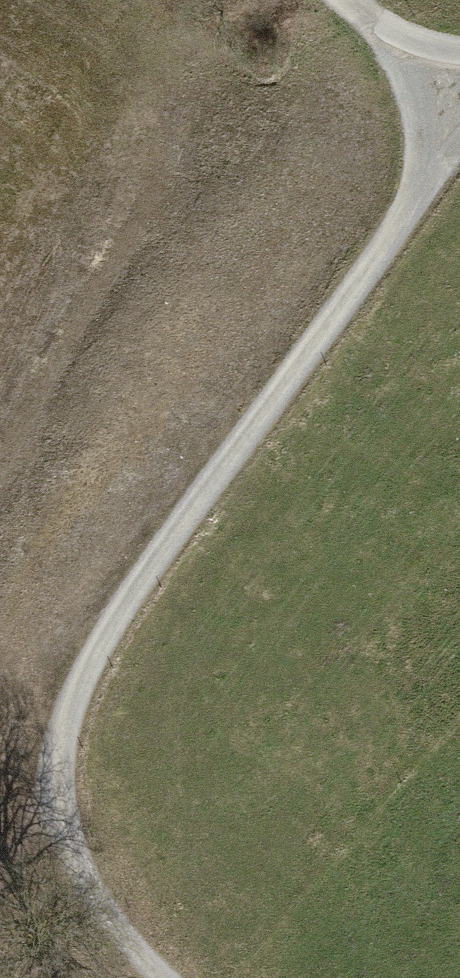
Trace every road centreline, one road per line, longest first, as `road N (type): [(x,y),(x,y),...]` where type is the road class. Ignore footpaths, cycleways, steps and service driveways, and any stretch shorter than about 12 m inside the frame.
road 1 (track): [(59,775),(73,699),(104,633),(418,197)]
road 2 (track): [(164,977),(86,875),(59,775)]
road 3 (track): [(345,0),(365,17),(403,86),(418,197)]

